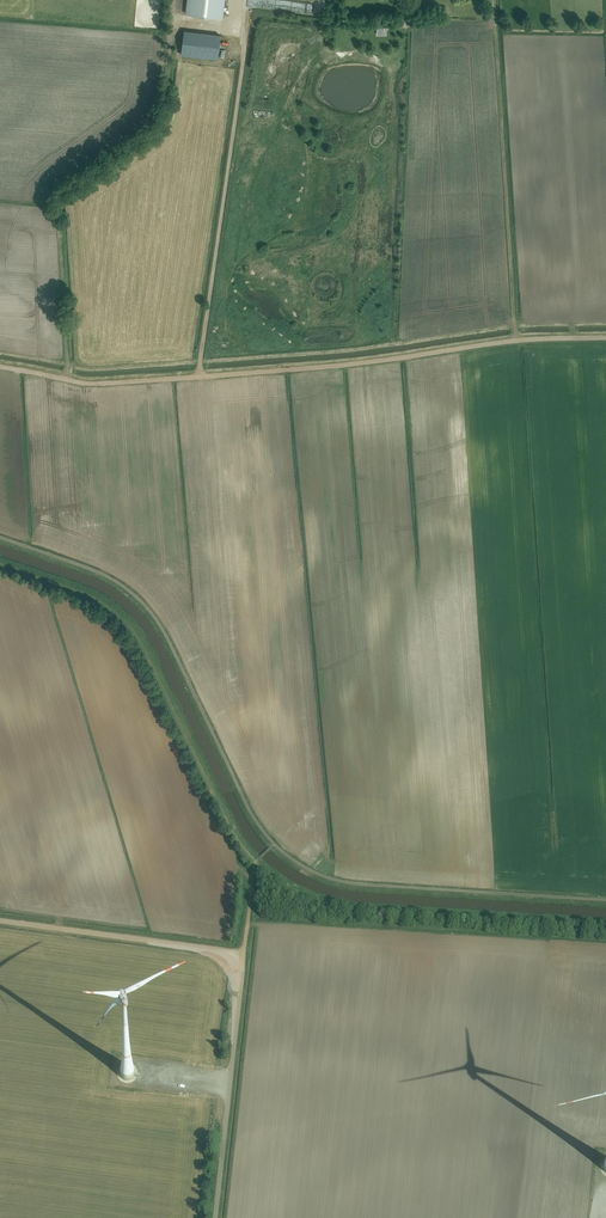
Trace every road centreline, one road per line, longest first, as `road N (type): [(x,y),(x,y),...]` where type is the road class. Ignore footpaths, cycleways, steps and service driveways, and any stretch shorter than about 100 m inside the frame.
road 1 (track): [(69,380),(60,194),(162,118),(171,0)]
road 2 (track): [(201,376),(251,3),(237,1)]
road 3 (track): [(515,341),(494,0)]
road 4 (unclassified): [(243,954),(215,1217)]
road 5 (unclassified): [(0,922),(243,954)]

